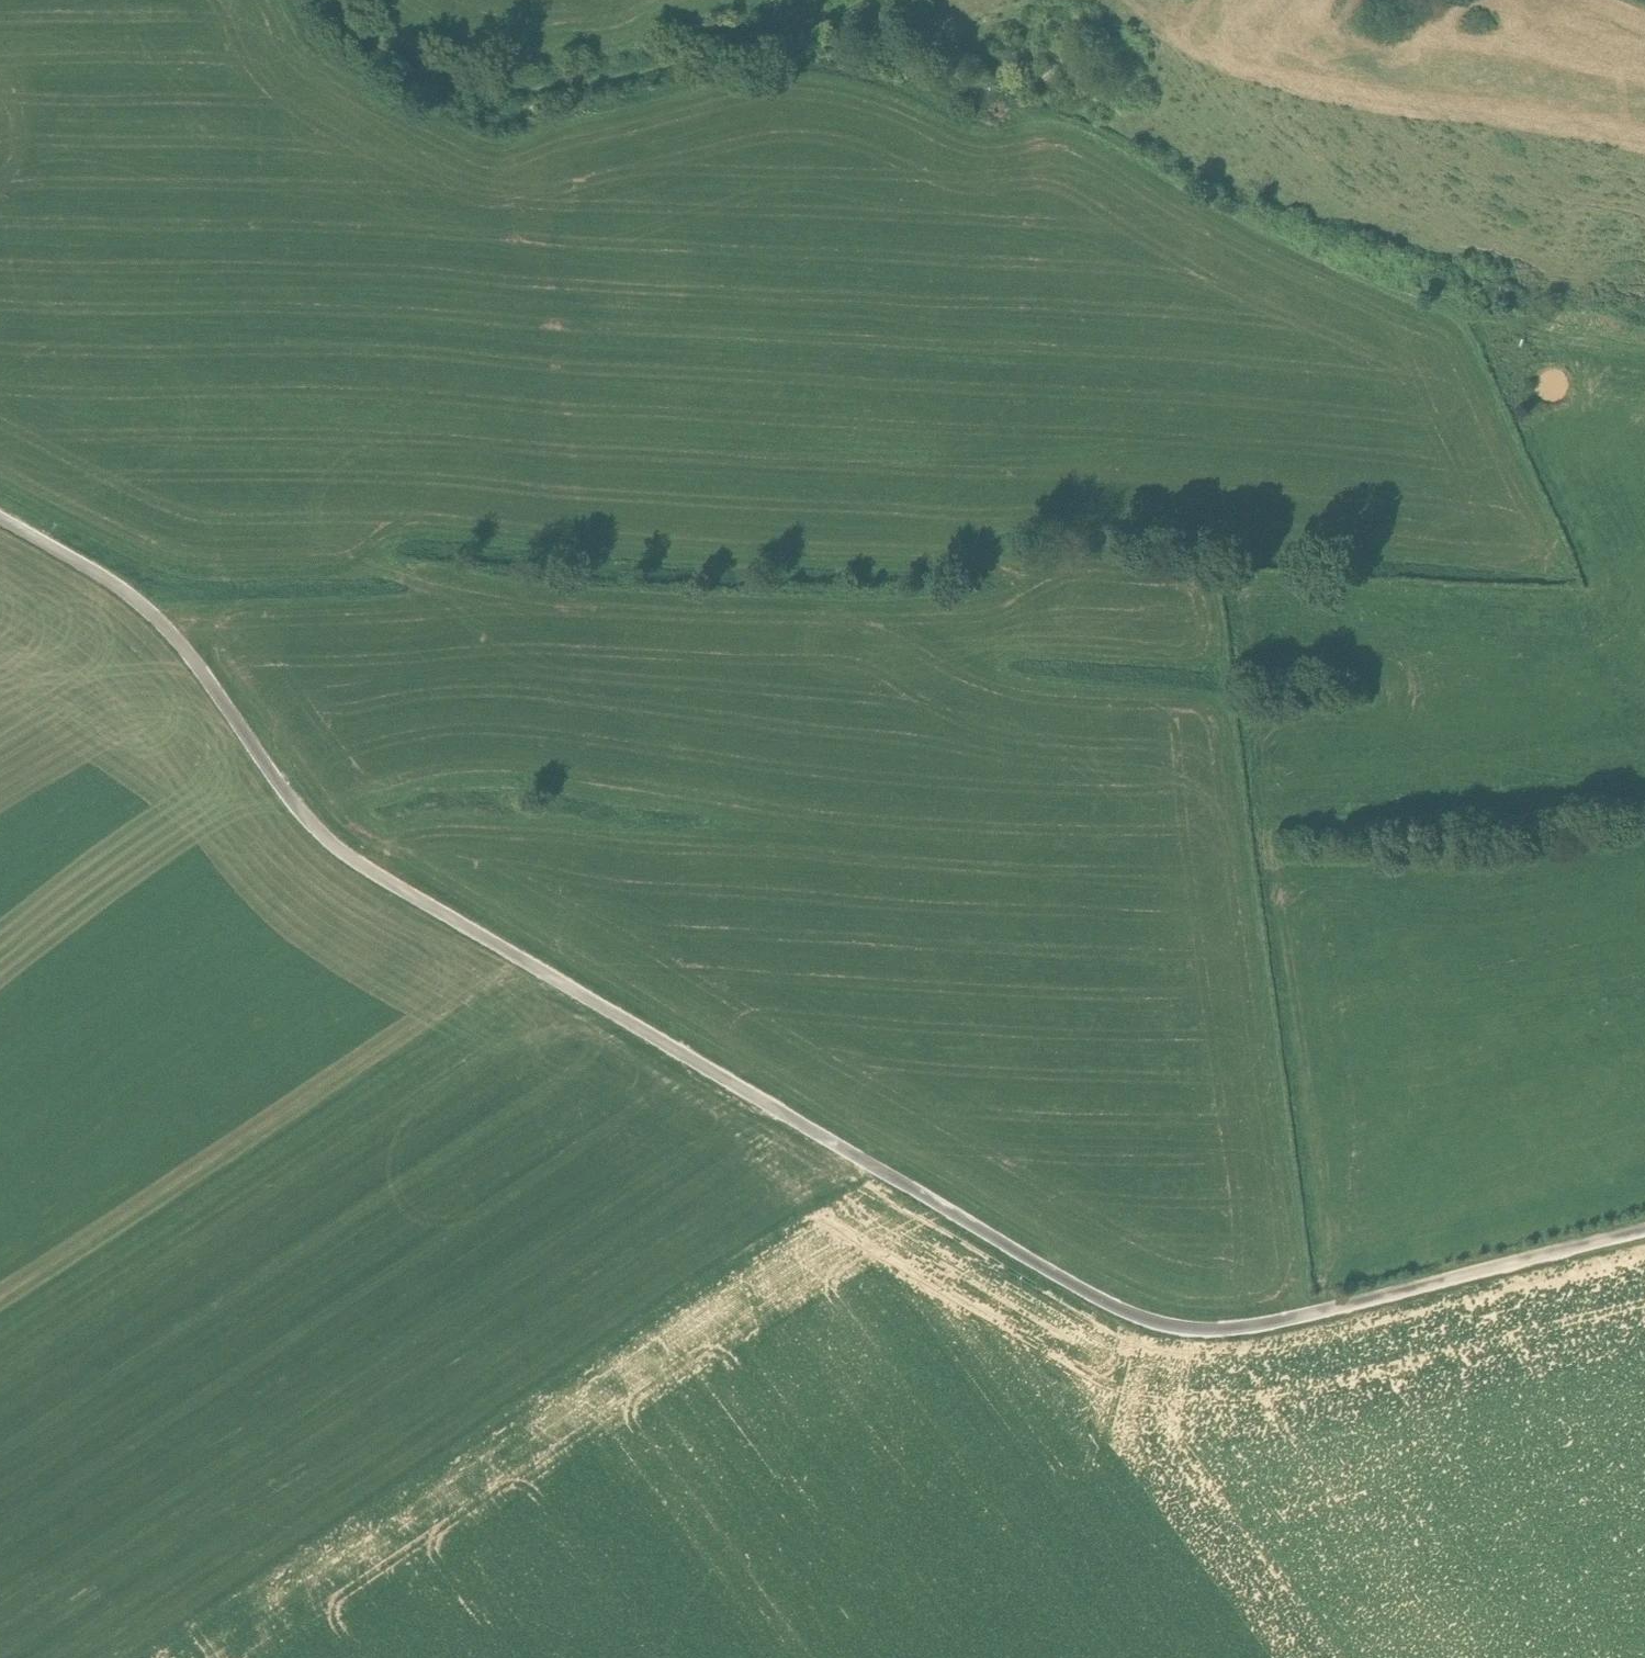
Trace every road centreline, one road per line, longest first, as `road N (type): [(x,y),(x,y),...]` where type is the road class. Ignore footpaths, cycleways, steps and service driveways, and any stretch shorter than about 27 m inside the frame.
road 1 (unclassified): [(0,520),(108,580),(160,621),(295,806),(354,861),(1105,1304),(1179,1327),(1245,1327),(1644,1230)]

